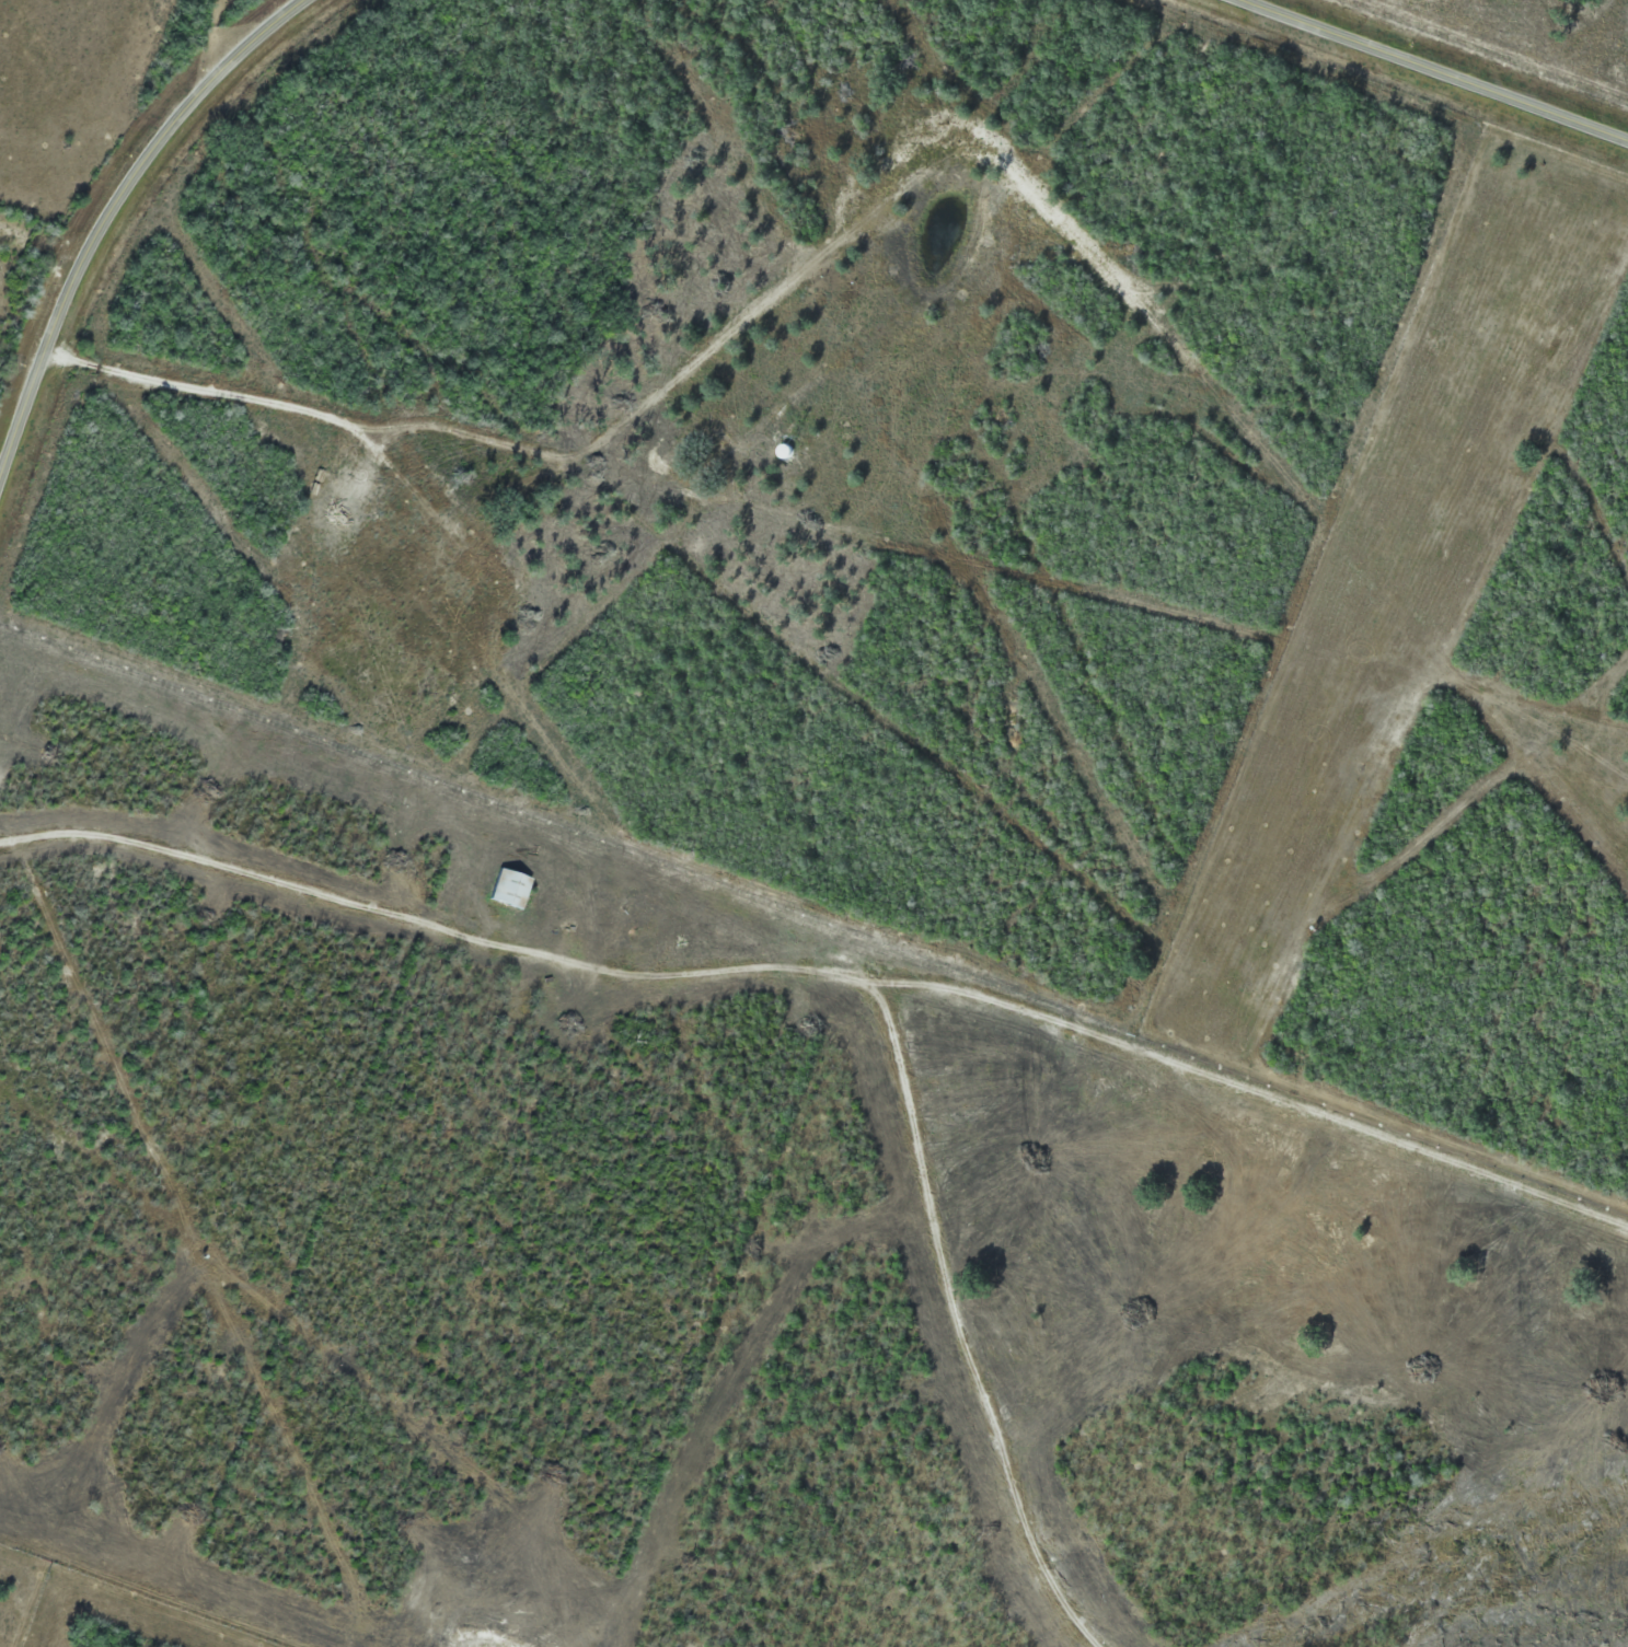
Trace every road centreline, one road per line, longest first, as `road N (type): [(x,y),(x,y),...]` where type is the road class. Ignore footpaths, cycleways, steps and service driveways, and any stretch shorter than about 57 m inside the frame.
road 1 (residential): [(1037,501),(1076,445),(1163,414),(1360,438),(1627,505)]
road 2 (tertiary): [(316,0),(239,63),(117,209),(0,501)]
road 3 (tertiary): [(1627,142),(1239,0)]

